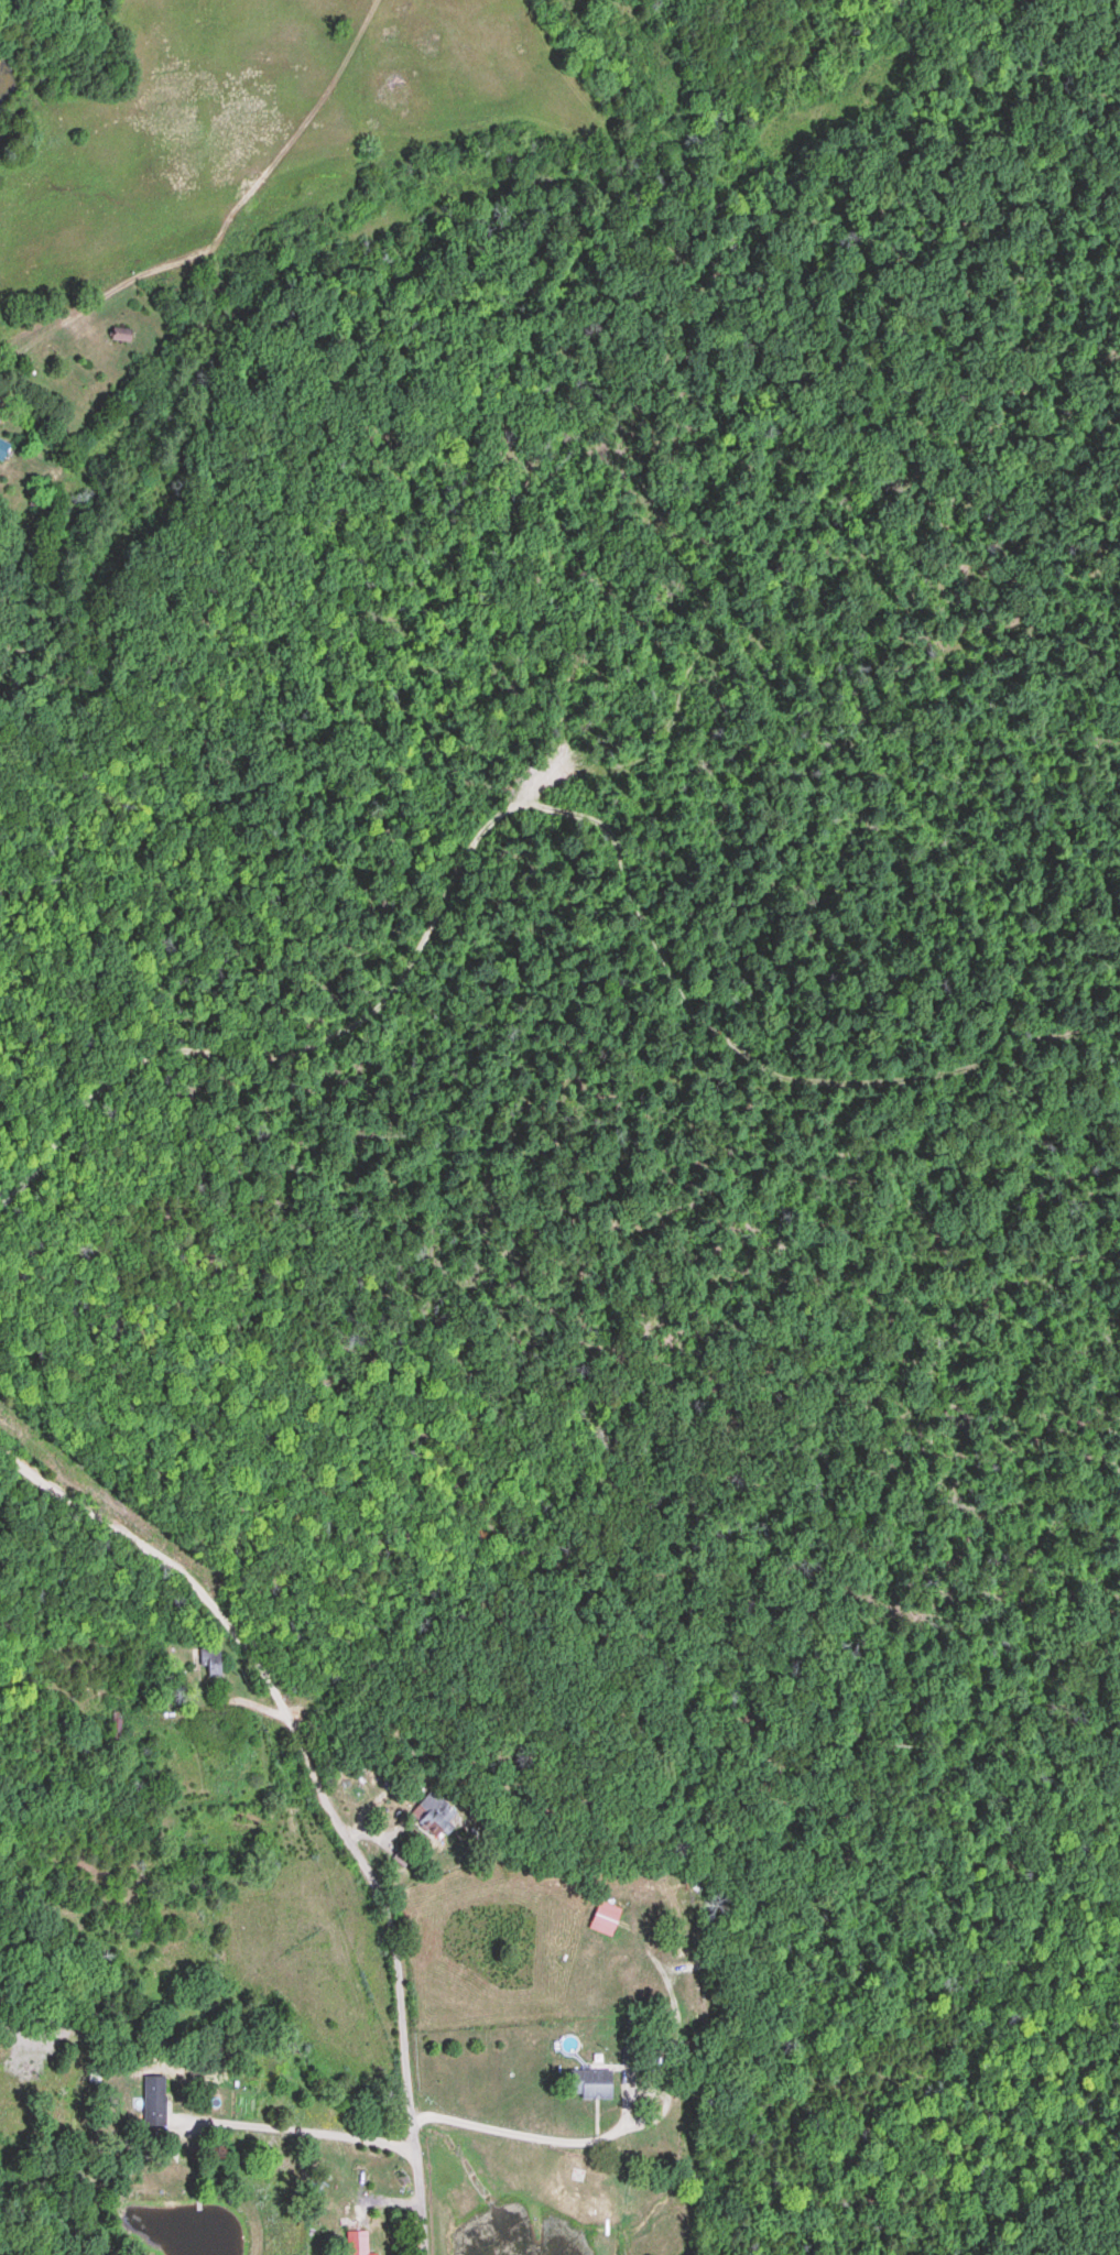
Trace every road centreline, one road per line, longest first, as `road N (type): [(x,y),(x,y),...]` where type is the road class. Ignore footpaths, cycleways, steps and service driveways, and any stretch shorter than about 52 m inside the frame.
road 1 (residential): [(575,2254),(588,2014),(553,1961),(470,1914),(346,1872),(0,1533)]

